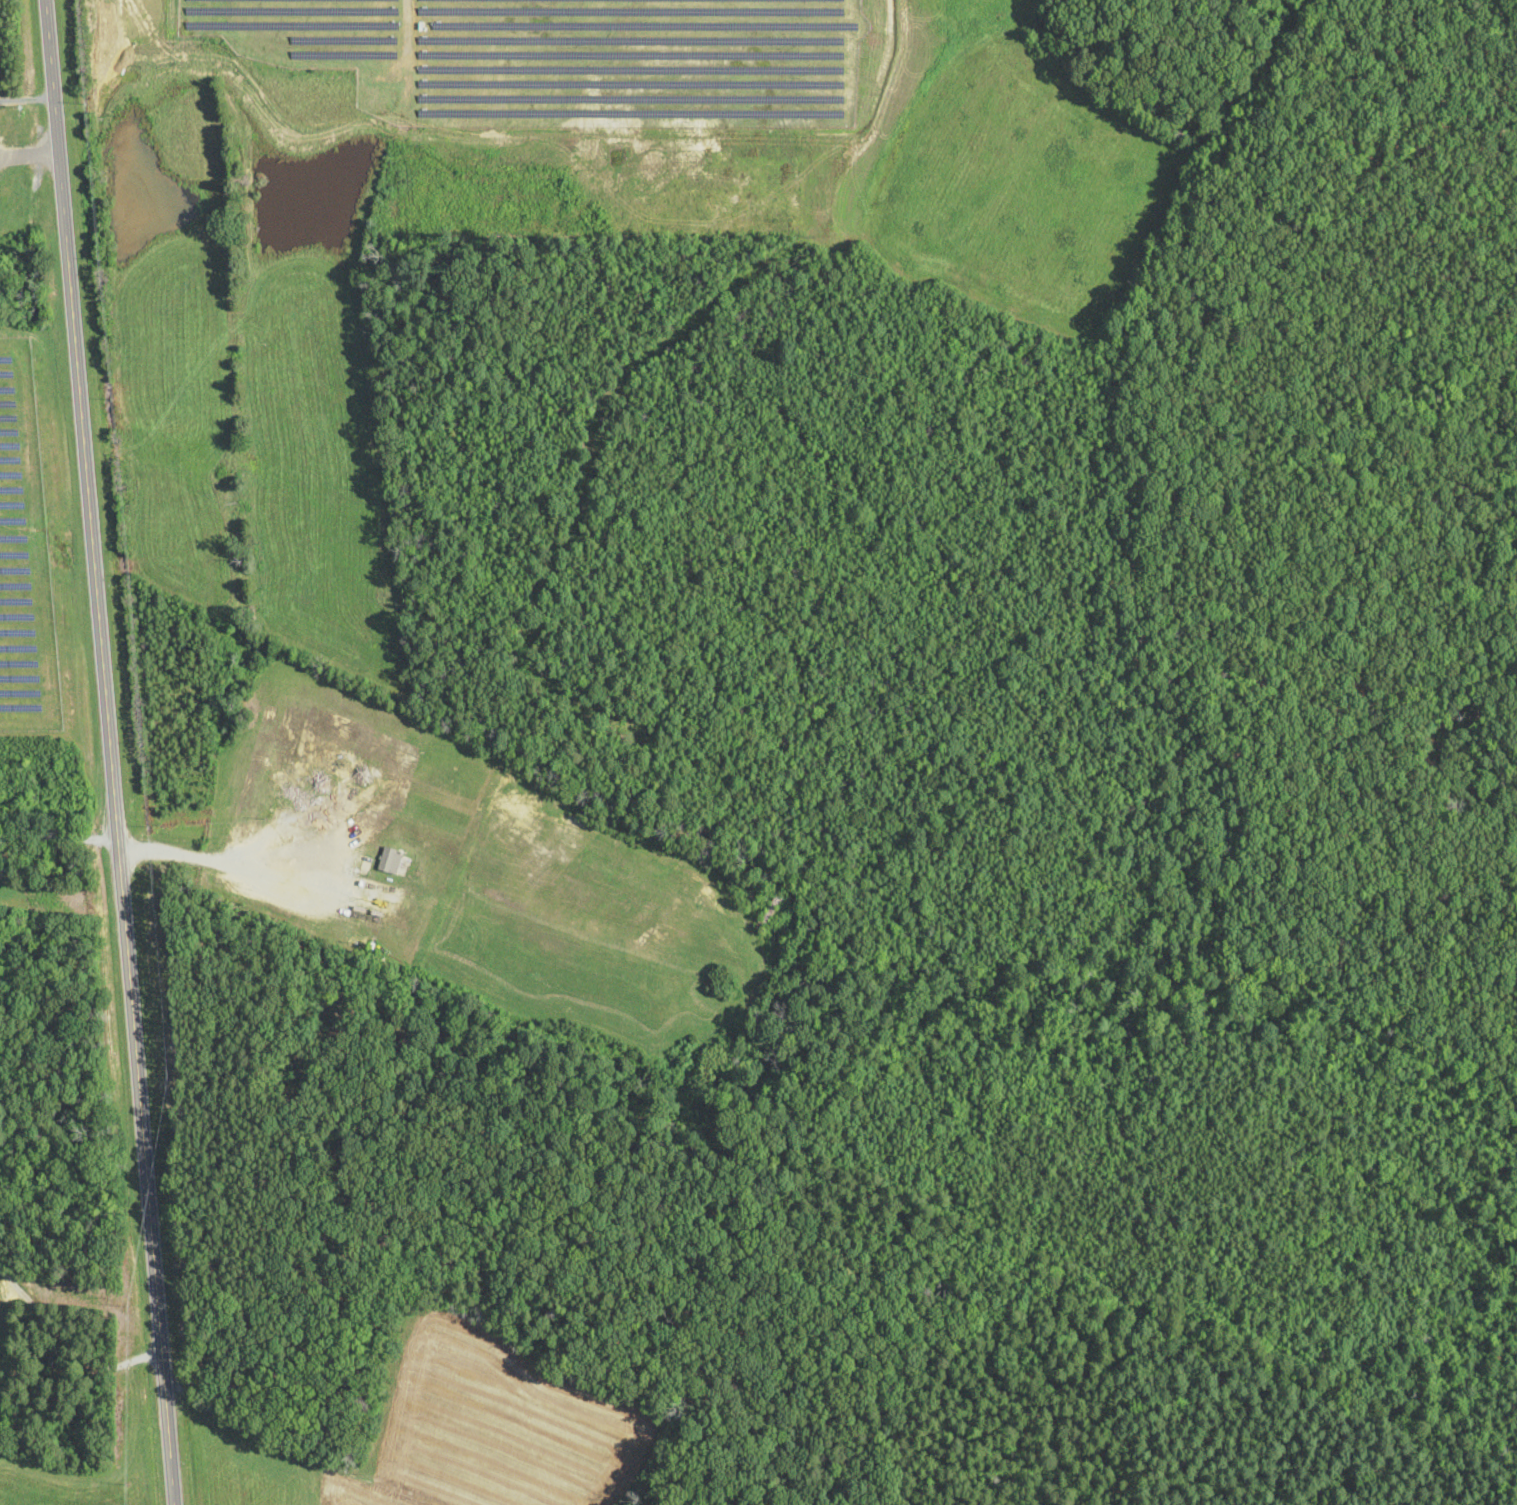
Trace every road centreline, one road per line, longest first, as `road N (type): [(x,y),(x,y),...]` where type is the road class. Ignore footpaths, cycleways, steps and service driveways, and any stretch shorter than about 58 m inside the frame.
road 1 (primary): [(171,1504),(45,0)]

